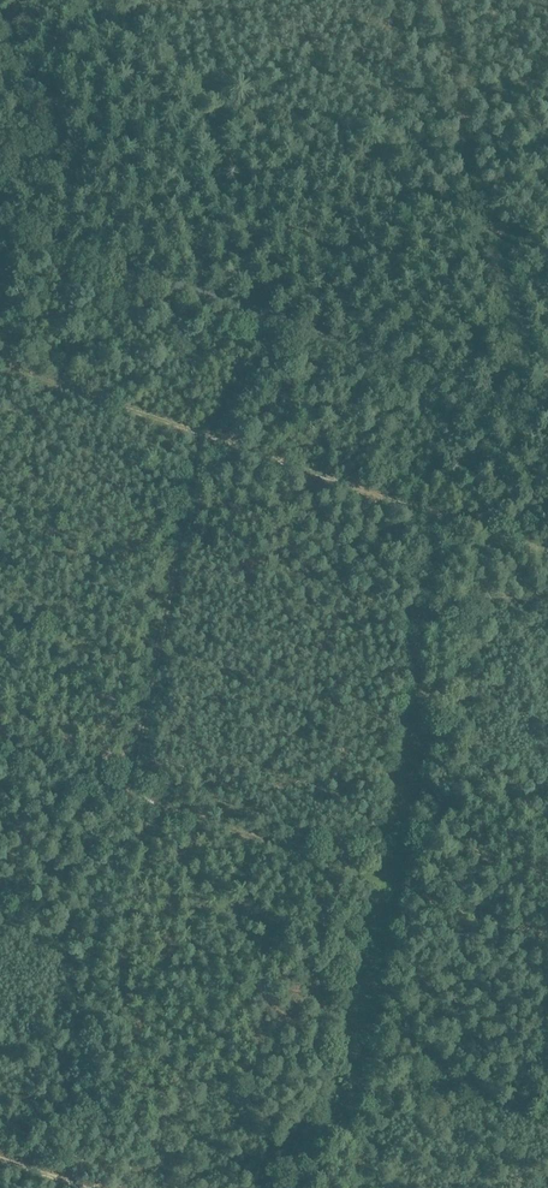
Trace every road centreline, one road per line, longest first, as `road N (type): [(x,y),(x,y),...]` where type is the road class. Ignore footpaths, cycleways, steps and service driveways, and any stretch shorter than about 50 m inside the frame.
road 1 (tertiary): [(547,411),(218,299),(0,205)]

